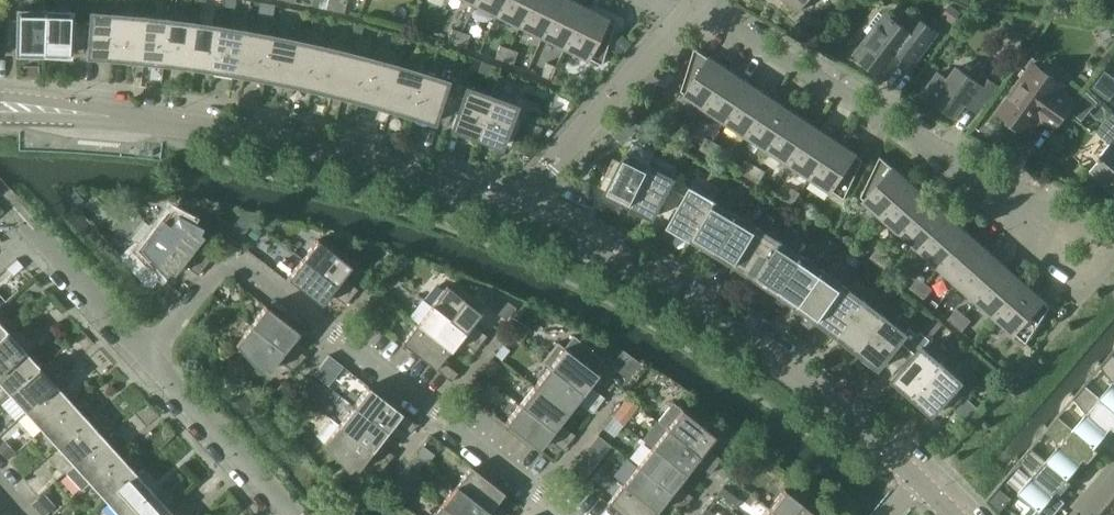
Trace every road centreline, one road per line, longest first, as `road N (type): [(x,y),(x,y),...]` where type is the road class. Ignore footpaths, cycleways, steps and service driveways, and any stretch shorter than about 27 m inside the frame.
road 1 (residential): [(569,514),(231,250),(148,356)]
road 2 (tertiary): [(512,213),(292,144),(34,111)]
road 3 (tertiary): [(918,481),(724,326),(512,213)]
road 4 (residential): [(1113,257),(1080,293),(873,112)]
road 5 (residential): [(1113,241),(873,112)]
road 6 (residential): [(512,213),(681,19)]
road 7 (residential): [(293,514),(148,356)]
road 8 (residential): [(873,112),(692,7)]
road 9 (residential): [(148,356),(36,231)]

